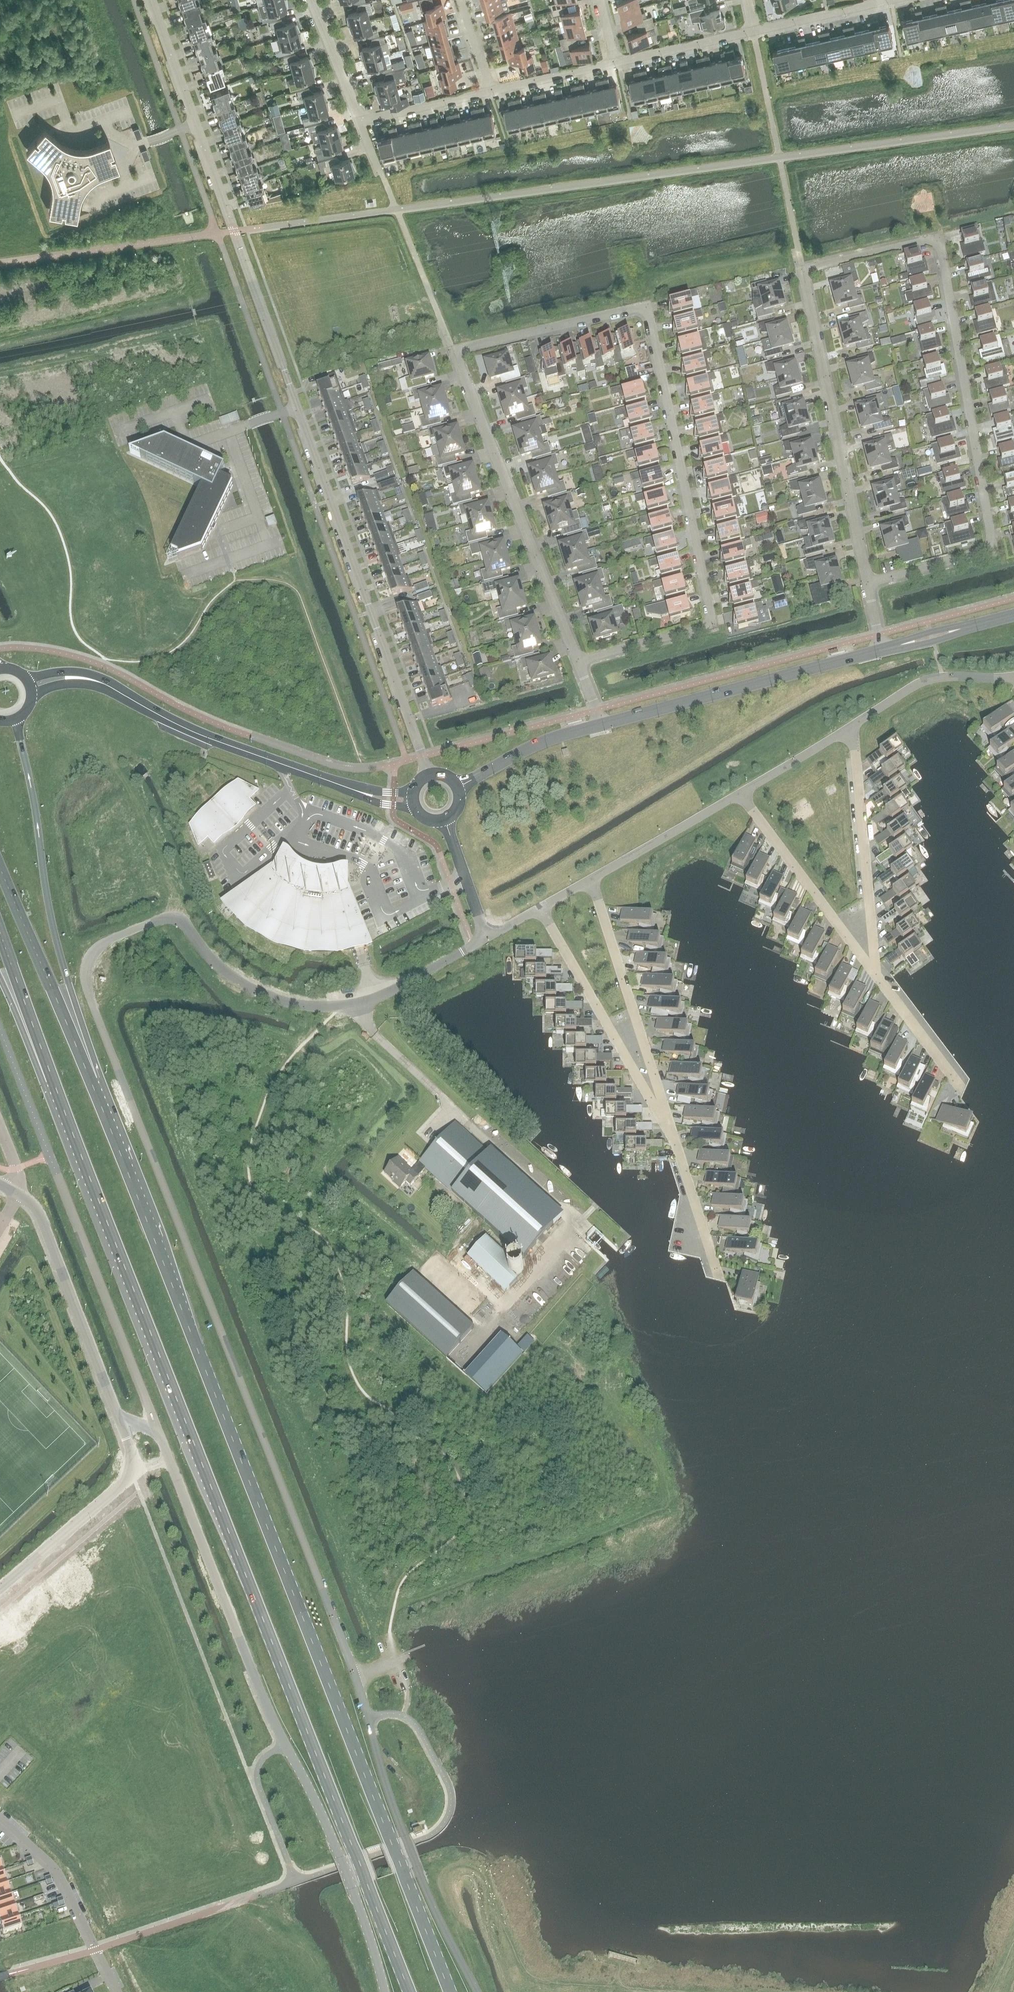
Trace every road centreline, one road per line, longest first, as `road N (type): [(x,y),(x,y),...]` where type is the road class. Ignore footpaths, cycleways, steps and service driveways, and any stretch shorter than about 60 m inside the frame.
road 1 (unclassified): [(476,1991),(386,1787),(349,1658),(85,972),(107,941),(176,918),(216,964),(252,989),(338,1007),(390,991),(486,937)]
road 2 (primary): [(450,1991),(93,1085)]
road 3 (primary): [(59,1106),(409,1991)]
road 4 (unclassified): [(430,774),(151,0)]
road 5 (unclassified): [(385,1991),(329,1832),(270,1713),(157,1429)]
road 6 (residential): [(867,582),(993,548),(940,238),(803,269)]
road 7 (residential): [(577,660),(453,349),(647,305)]
road 8 (residential): [(577,660),(713,624),(647,305)]
road 9 (tertiary): [(414,789),(362,786),(218,738),(89,672),(27,678)]
road 10 (tertiary): [(32,693),(86,684),(217,744),(373,801),(415,808)]
road 11 (primary): [(93,1085),(50,913),(17,721)]
road 12 (residential): [(803,269),(867,582)]
road 13 (tertiary): [(601,724),(882,649)]
road 14 (residential): [(591,878),(676,1145)]
road 15 (residential): [(540,907),(676,1145)]
road 16 (unclassified): [(0,1184),(40,1216),(119,1418)]
road 17 (residential): [(876,975),(853,724)]
road 18 (primary): [(93,1085),(0,867)]
road 19 (residential): [(876,975),(739,793)]
road 20 (primary): [(0,935),(59,1106)]
road 21 (residential): [(132,1474),(0,1589)]
road 22 (unclassified): [(853,724),(925,680),(1013,675)]
road 23 (unclassified): [(591,878),(739,793)]
road 24 (residential): [(96,1949),(55,1868),(0,1818)]
road 25 (tertiary): [(457,787),(540,743),(601,724)]
road 26 (primary): [(0,978),(59,1106)]
road 27 (residential): [(616,63),(753,31)]
road 28 (residential): [(753,31),(889,0)]
road 29 (residential): [(960,1086),(876,975)]
road 30 (residential): [(360,121),(492,91)]
road 31 (residential): [(676,1145),(717,1273)]
road 32 (unclassified): [(739,793),(853,724)]
road 33 (residential): [(312,0),(360,121)]
road 34 (residential): [(492,91),(616,63)]
road 35 (unclassified): [(486,937),(445,819)]

